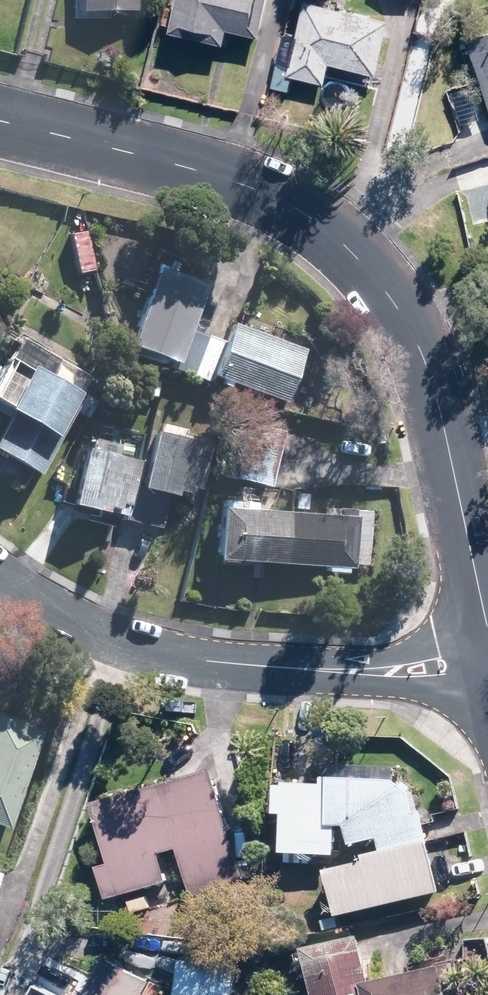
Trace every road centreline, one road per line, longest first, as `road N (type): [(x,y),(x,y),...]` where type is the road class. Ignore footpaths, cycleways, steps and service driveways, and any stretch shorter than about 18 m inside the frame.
road 1 (residential): [(0,121),(261,188),(313,218),(355,257),(407,326),(437,406),(487,635)]
road 2 (residential): [(487,660),(367,673),(208,663),(99,635),(0,578)]

